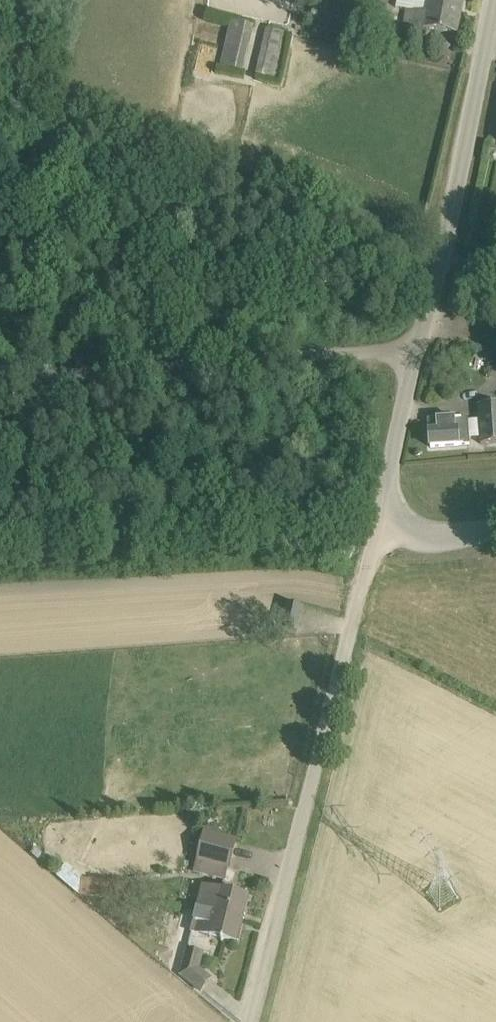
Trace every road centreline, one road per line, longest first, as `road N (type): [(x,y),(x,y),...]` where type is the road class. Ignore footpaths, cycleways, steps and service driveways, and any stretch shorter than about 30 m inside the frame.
road 1 (unclassified): [(254,1021),(376,537)]
road 2 (unclassified): [(416,359),(381,351),(0,381)]
road 3 (unclassified): [(416,359),(495,7)]
road 4 (unclassified): [(376,537),(416,359)]
road 5 (unclassified): [(495,526),(376,537)]

